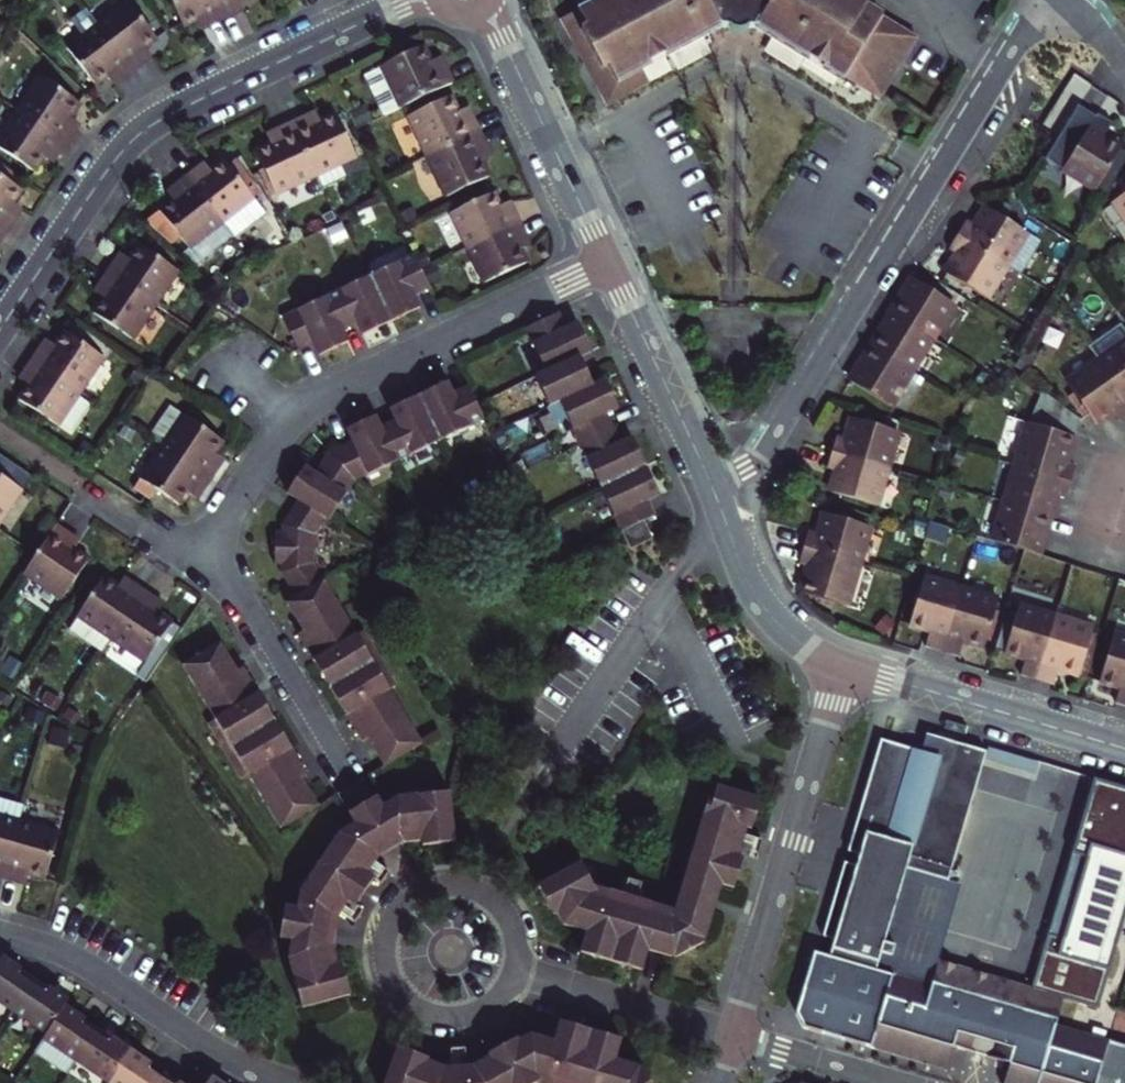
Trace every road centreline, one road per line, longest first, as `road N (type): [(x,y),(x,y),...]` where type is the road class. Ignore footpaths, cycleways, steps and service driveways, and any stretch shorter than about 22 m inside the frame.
road 1 (residential): [(712,485),(760,459),(1042,0)]
road 2 (residential): [(413,0),(150,125),(111,165),(0,328)]
road 3 (residential): [(733,1036),(840,665)]
road 4 (residential): [(608,261),(292,416)]
road 5 (residential): [(288,1082),(228,1057),(77,961),(0,934)]
road 6 (residential): [(514,971),(514,929),(488,896),(448,885),(409,899),(386,937),(391,981),(423,1012),(445,1017)]
road 7 (residential): [(1124,748),(840,665)]
road 8 (residential): [(608,261),(486,4)]
road 9 (residential): [(712,485),(608,261)]
road 10 (residential): [(221,560),(345,771)]
road 11 (residential): [(733,1036),(514,971)]
road 12 (residential): [(840,665),(771,615),(724,516)]
road 13 (residential): [(555,752),(660,599)]
road 14 (residential): [(221,560),(165,537),(74,479)]
road 15 (residential): [(733,1036),(891,1082)]
road 16 (residential): [(292,416),(239,495),(221,560)]
road 17 (residential): [(731,742),(660,599)]

